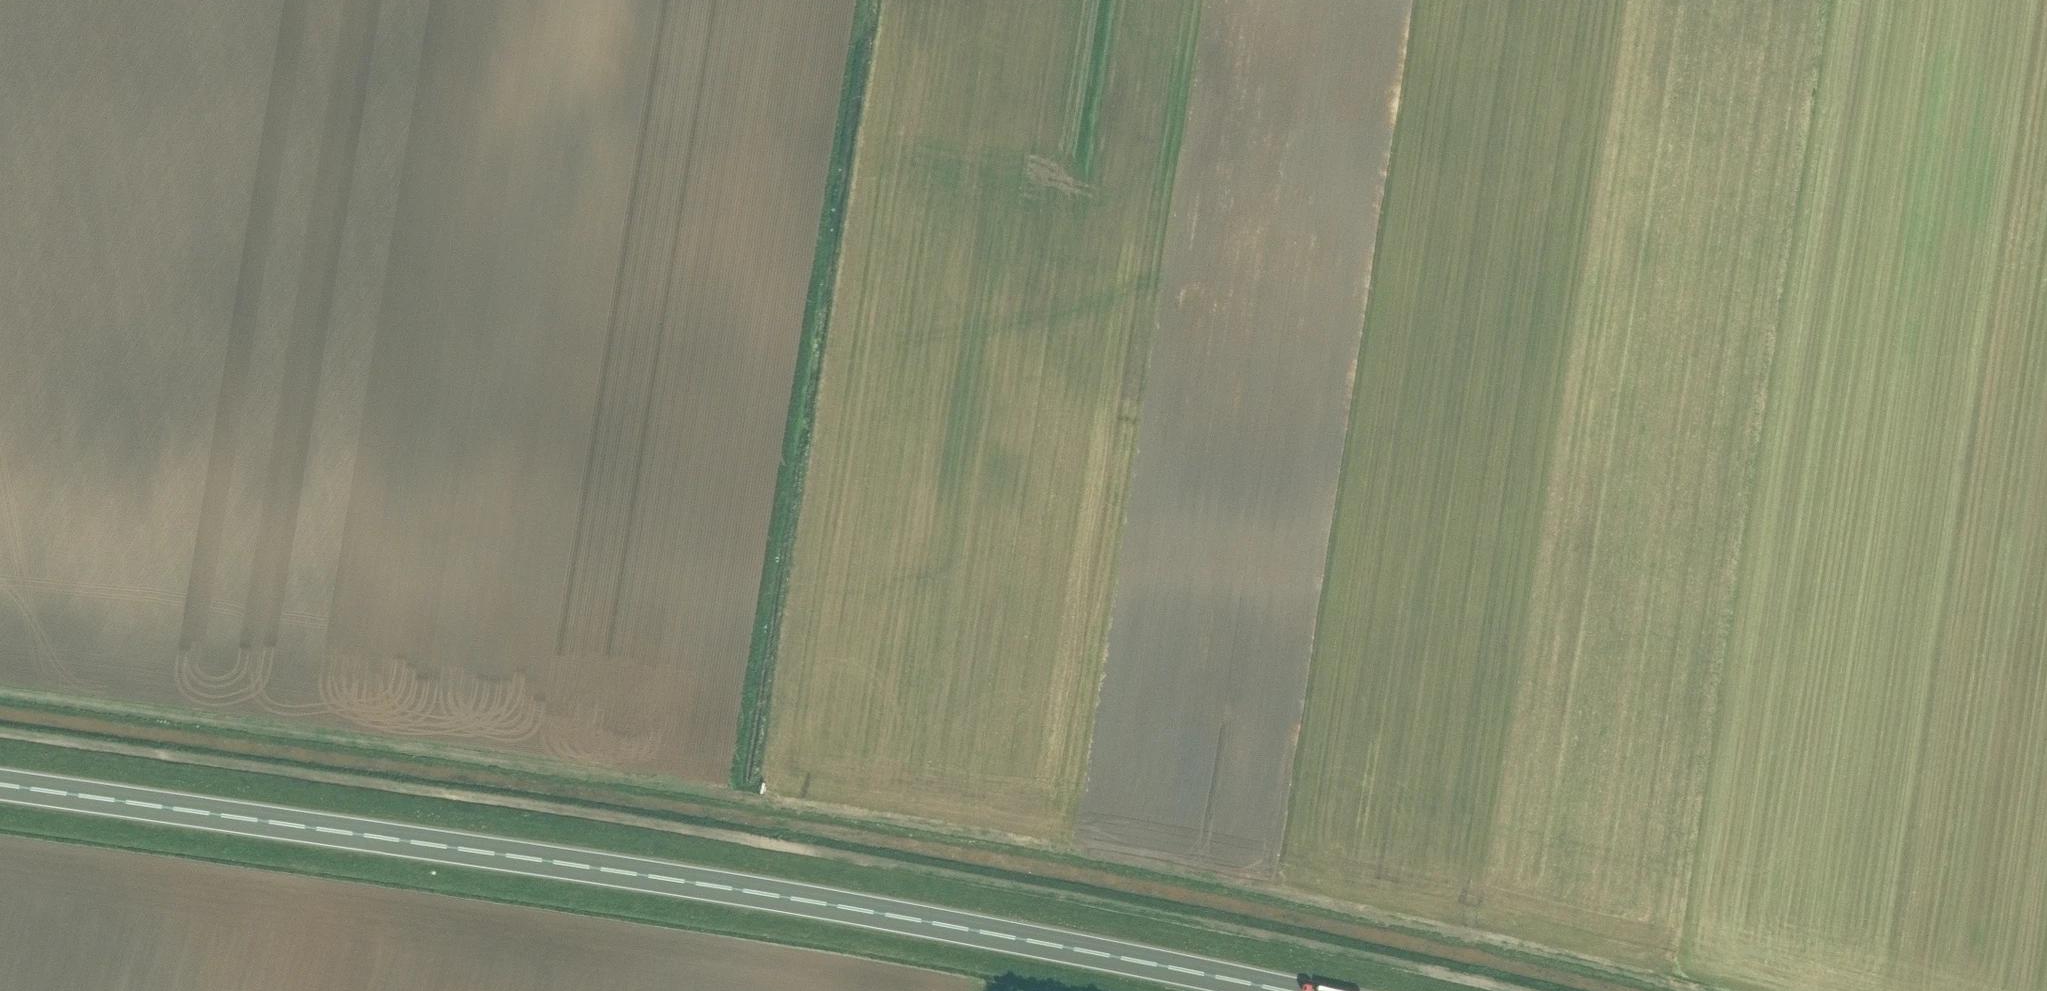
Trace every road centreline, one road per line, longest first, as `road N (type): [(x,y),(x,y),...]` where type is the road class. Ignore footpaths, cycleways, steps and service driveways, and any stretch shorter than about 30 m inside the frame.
road 1 (trunk): [(1288,990),(723,886),(0,784)]

